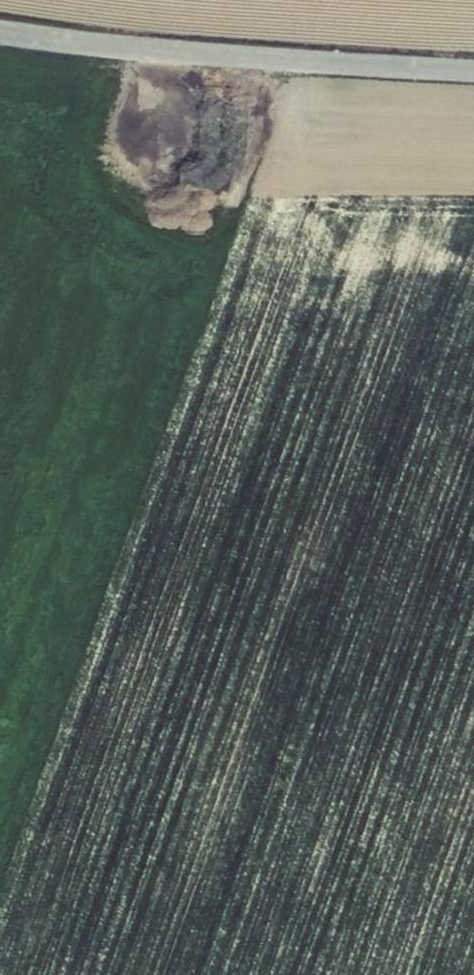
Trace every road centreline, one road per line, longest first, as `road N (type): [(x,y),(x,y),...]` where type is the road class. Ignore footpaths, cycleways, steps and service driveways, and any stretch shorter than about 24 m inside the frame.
road 1 (track): [(0,34),(473,69)]

